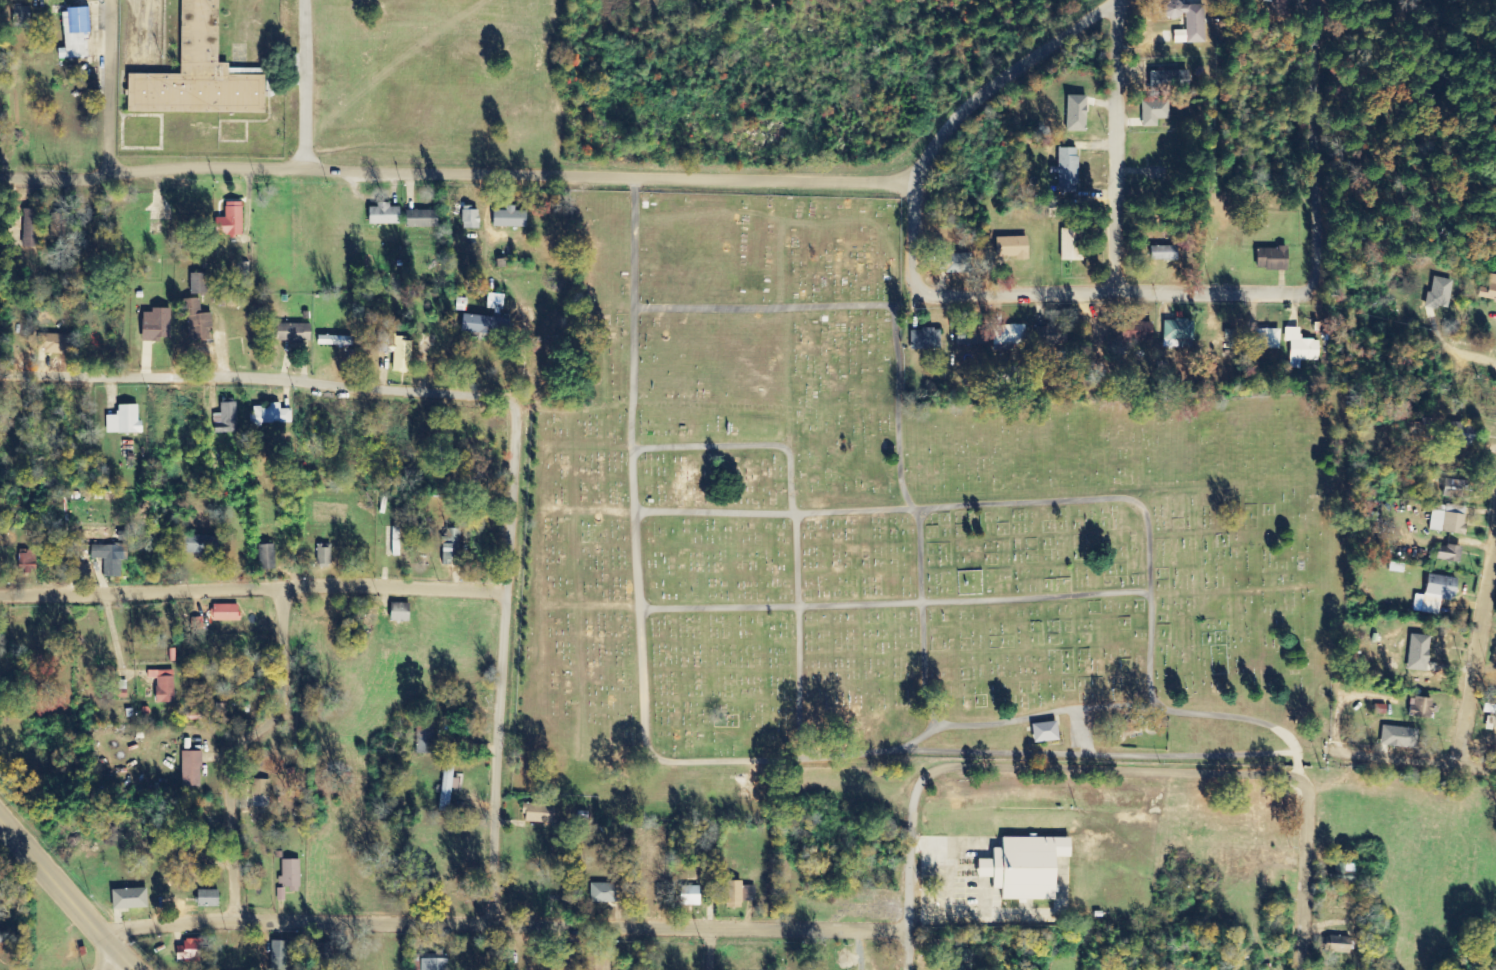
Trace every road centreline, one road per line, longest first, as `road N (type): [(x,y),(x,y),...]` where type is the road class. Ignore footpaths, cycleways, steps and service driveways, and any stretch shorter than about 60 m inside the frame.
road 1 (residential): [(918,184),(0,177)]
road 2 (residential): [(907,933),(132,923),(107,958)]
road 3 (residential): [(496,922),(513,404)]
road 4 (residential): [(513,404),(495,395),(238,380),(0,378)]
road 5 (residential): [(0,596),(504,595)]
road 6 (residential): [(1296,293),(931,293),(914,274),(918,184)]
road 7 (residential): [(233,920),(237,770),(245,739),(274,716),(287,692),(283,591)]
road 8 (residential): [(945,768),(1286,776)]
road 9 (residential): [(1296,293),(1350,278),(1361,254),(1361,0)]
road 10 (residential): [(1116,294),(1114,0)]
road 11 (residential): [(1113,0),(997,81),(941,133),(918,184)]
road 12 (residential): [(1457,767),(1495,531)]
road 13 (residential): [(906,969),(912,799),(945,768)]
road 14 (residential): [(1301,969),(1305,830),(1301,790),(1286,776)]
road 15 (tertiary): [(121,969),(0,822)]
road 16 (residential): [(105,178),(105,0)]
road 17 (residential): [(304,0),(303,175)]
road 18 (residential): [(1495,771),(1321,755)]

